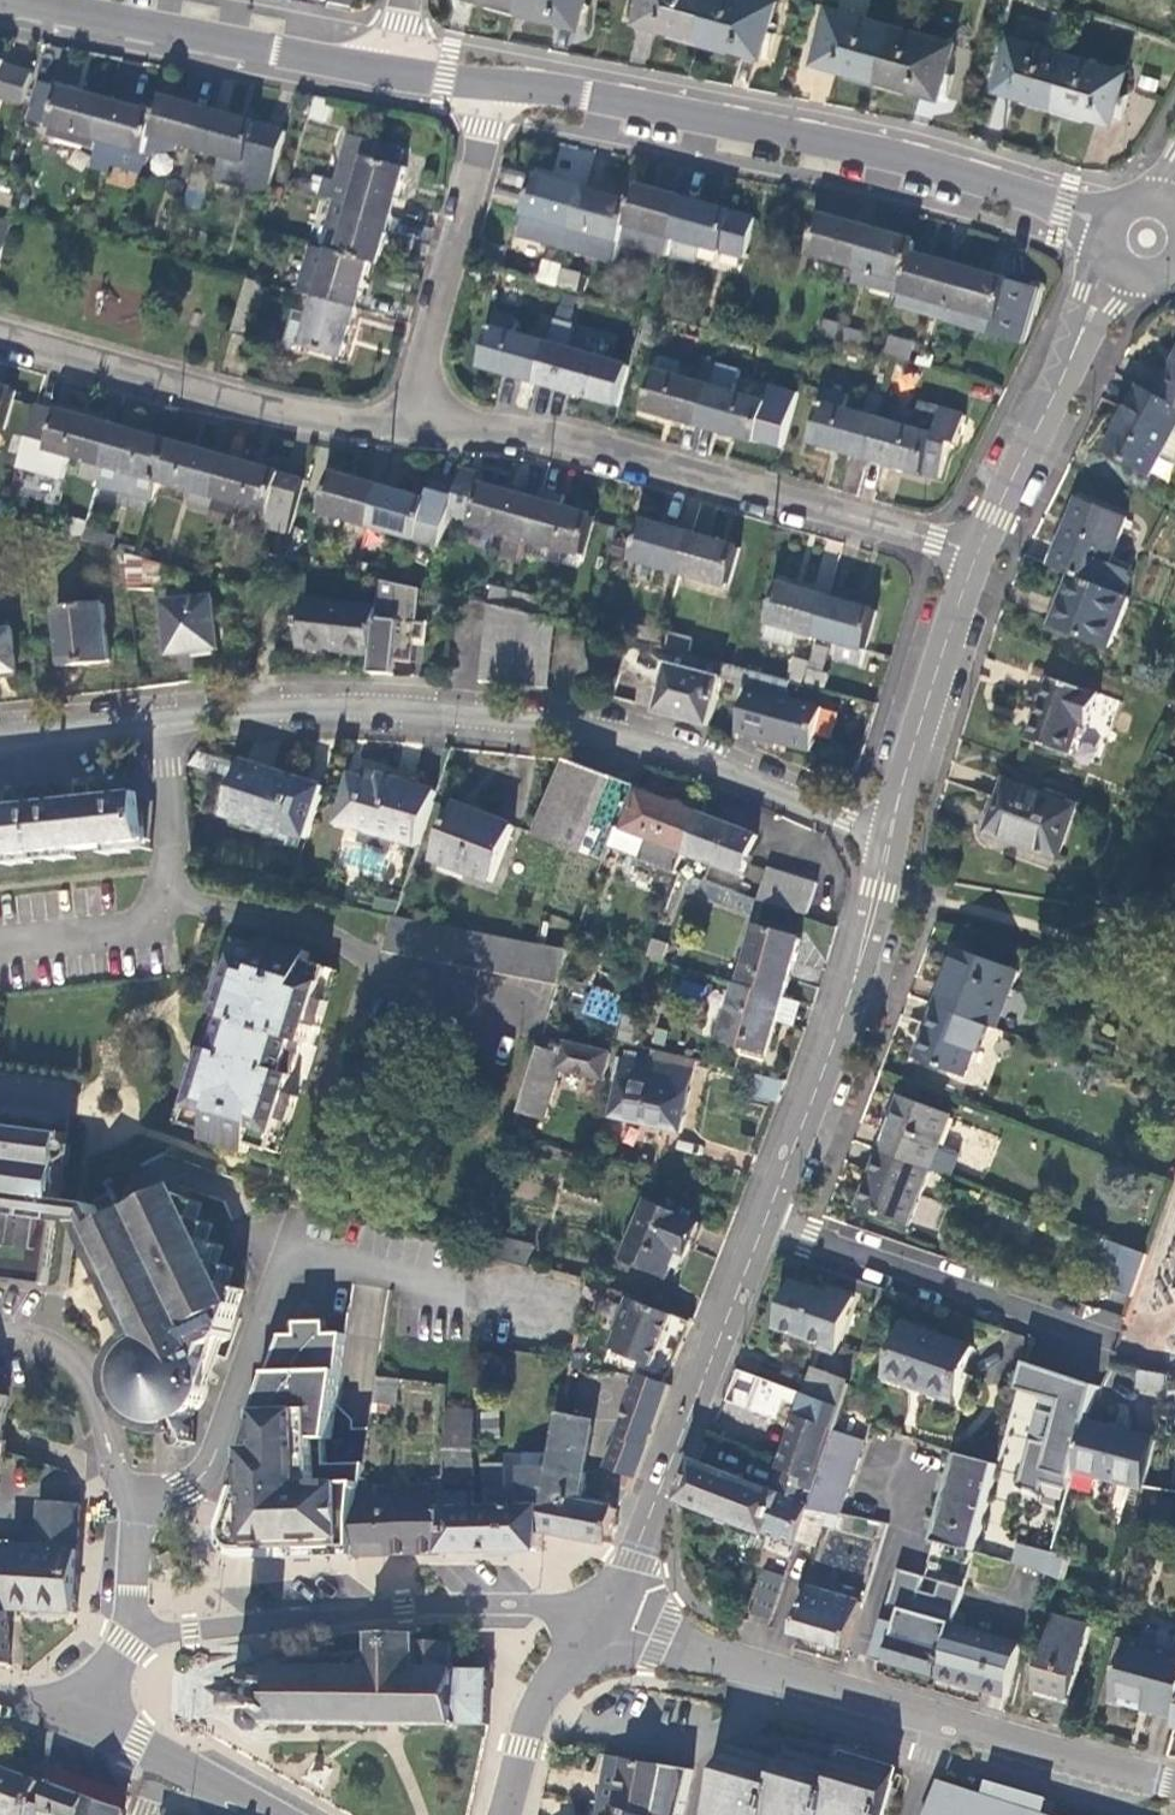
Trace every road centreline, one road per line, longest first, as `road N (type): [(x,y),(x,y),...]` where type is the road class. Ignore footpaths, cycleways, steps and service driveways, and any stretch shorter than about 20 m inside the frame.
road 1 (residential): [(159,725),(315,711),(582,732),(694,761),(891,837)]
road 2 (tertiary): [(1174,1784),(700,1651),(605,1616)]
road 3 (residential): [(979,551),(526,431),(408,422)]
road 4 (residential): [(159,725),(168,884),(177,898),(300,926),(377,965),(546,1017)]
road 5 (residential): [(544,1310),(328,1258),(289,1265),(277,1278),(212,1462),(144,1509)]
road 6 (tertiary): [(1012,192),(498,84)]
road 7 (secondary): [(605,1616),(536,1605),(432,1604),(131,1641)]
road 8 (secondary): [(763,1221),(605,1616)]
road 9 (residential): [(408,422),(332,424),(0,331)]
road 10 (secondary): [(891,837),(833,1041),(763,1221)]
road 11 (residential): [(763,1221),(1119,1337)]
road 12 (residential): [(408,422),(498,84)]
road 13 (tertiary): [(388,61),(86,0)]
road 14 (secondary): [(979,551),(891,837)]
road 15 (residential): [(0,1333),(44,1340),(82,1369),(113,1464),(144,1509)]
road 16 (secondary): [(605,1616),(536,1708),(502,1814)]
road 17 (secondary): [(1071,359),(979,551)]
road 18 (residential): [(0,742),(159,725)]
road 19 (residential): [(144,1509),(131,1641)]
road 20 (secondary): [(269,1814),(164,1756)]

